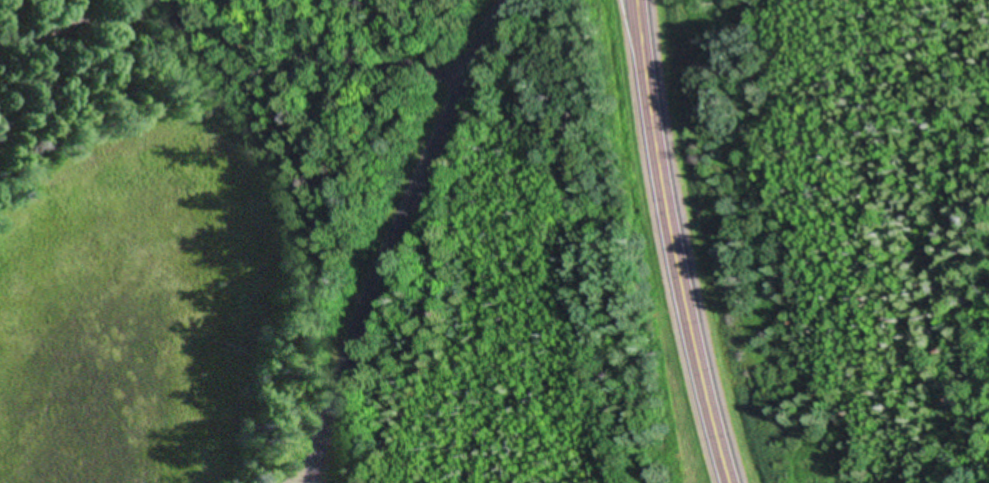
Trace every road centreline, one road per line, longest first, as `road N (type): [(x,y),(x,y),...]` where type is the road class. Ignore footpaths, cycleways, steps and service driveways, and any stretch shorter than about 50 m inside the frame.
road 1 (residential): [(512,0),(455,85),(427,170),(363,281),(288,482)]
road 2 (residential): [(455,85),(152,6),(0,42)]
road 3 (primary): [(679,314),(632,0)]
road 4 (primary): [(679,314),(723,482)]

